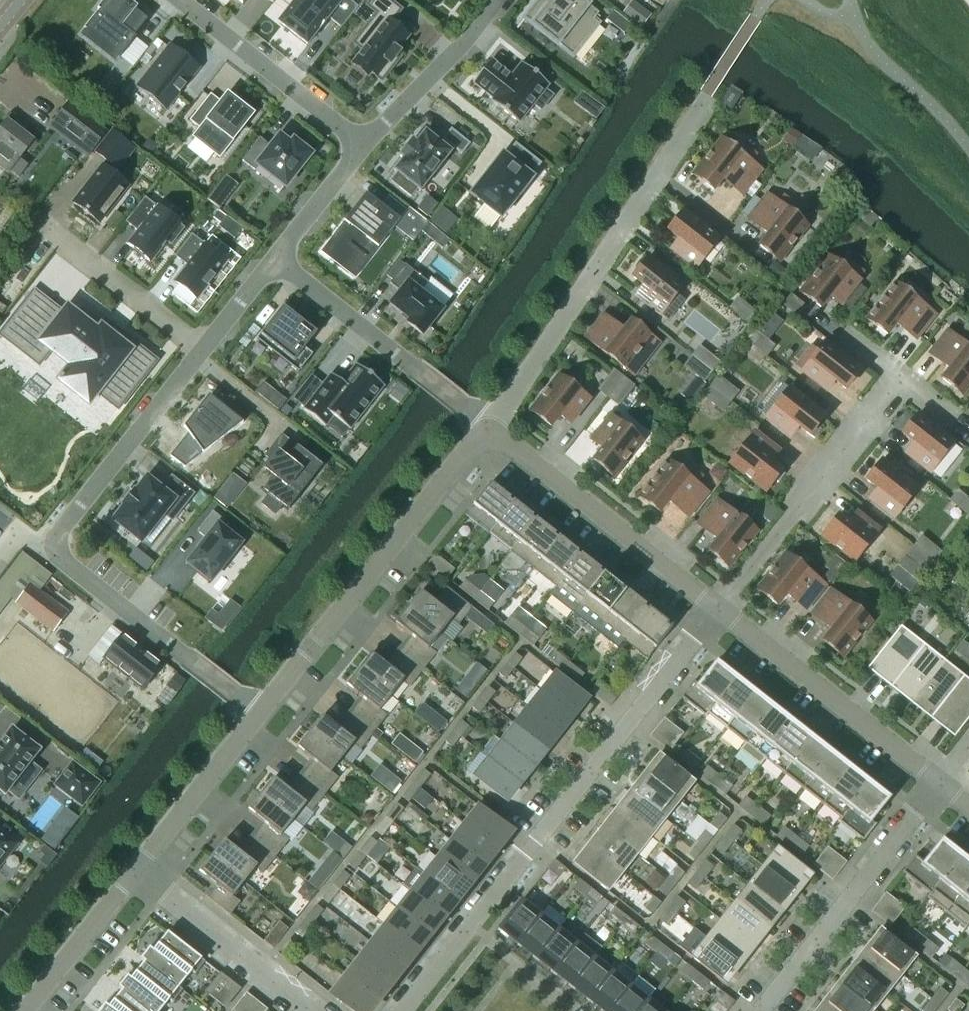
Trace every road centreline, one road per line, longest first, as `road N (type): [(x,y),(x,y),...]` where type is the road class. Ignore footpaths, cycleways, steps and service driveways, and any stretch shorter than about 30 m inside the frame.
road 1 (residential): [(407,1010),(719,611)]
road 2 (residential): [(486,424),(704,94)]
road 3 (residential): [(260,714),(486,424)]
road 4 (residential): [(719,611),(486,424)]
road 5 (residential): [(719,611),(905,382)]
road 6 (residential): [(763,1010),(938,783)]
road 7 (residential): [(938,783),(719,611)]
road 8 (residential): [(46,547),(203,350)]
road 9 (residential): [(367,147),(180,0)]
road 10 (residential): [(313,1010),(135,874)]
road 11 (residential): [(41,223),(203,350)]
road 12 (residential): [(135,874),(260,714)]
road 13 (residential): [(367,147),(496,0)]
road 14 (residential): [(193,663),(46,547)]
road 15 (residential): [(418,371),(274,260)]
road 16 (residential): [(28,1010),(135,874)]
road 17 (residential): [(274,260),(367,147)]

